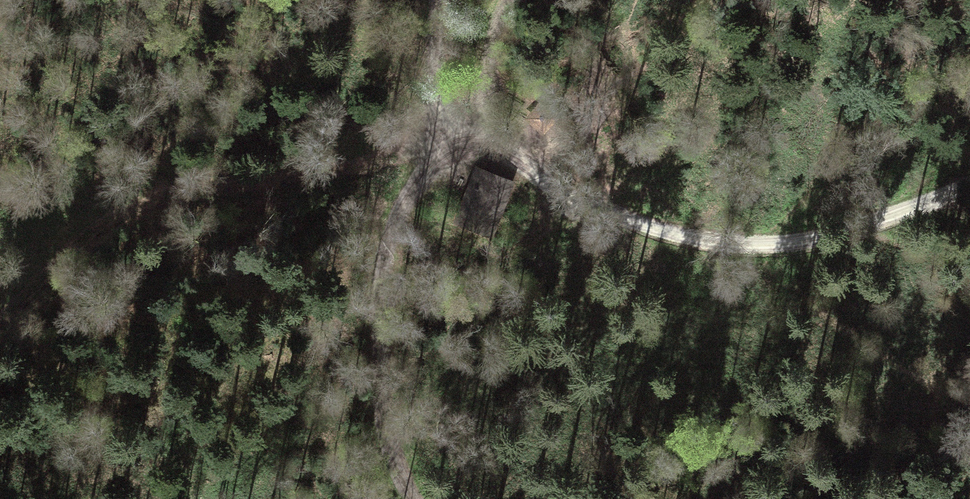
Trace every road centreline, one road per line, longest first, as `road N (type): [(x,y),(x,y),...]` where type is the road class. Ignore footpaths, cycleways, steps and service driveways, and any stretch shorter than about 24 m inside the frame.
road 1 (track): [(969,184),(821,234),(737,244),(651,228),(512,160),(447,147)]
road 2 (track): [(434,0),(447,147),(408,183),(382,264),(386,421),(418,498)]
road 3 (track): [(447,147),(152,200),(91,234),(0,321)]
road 4 (track): [(447,147),(488,96),(505,0)]

